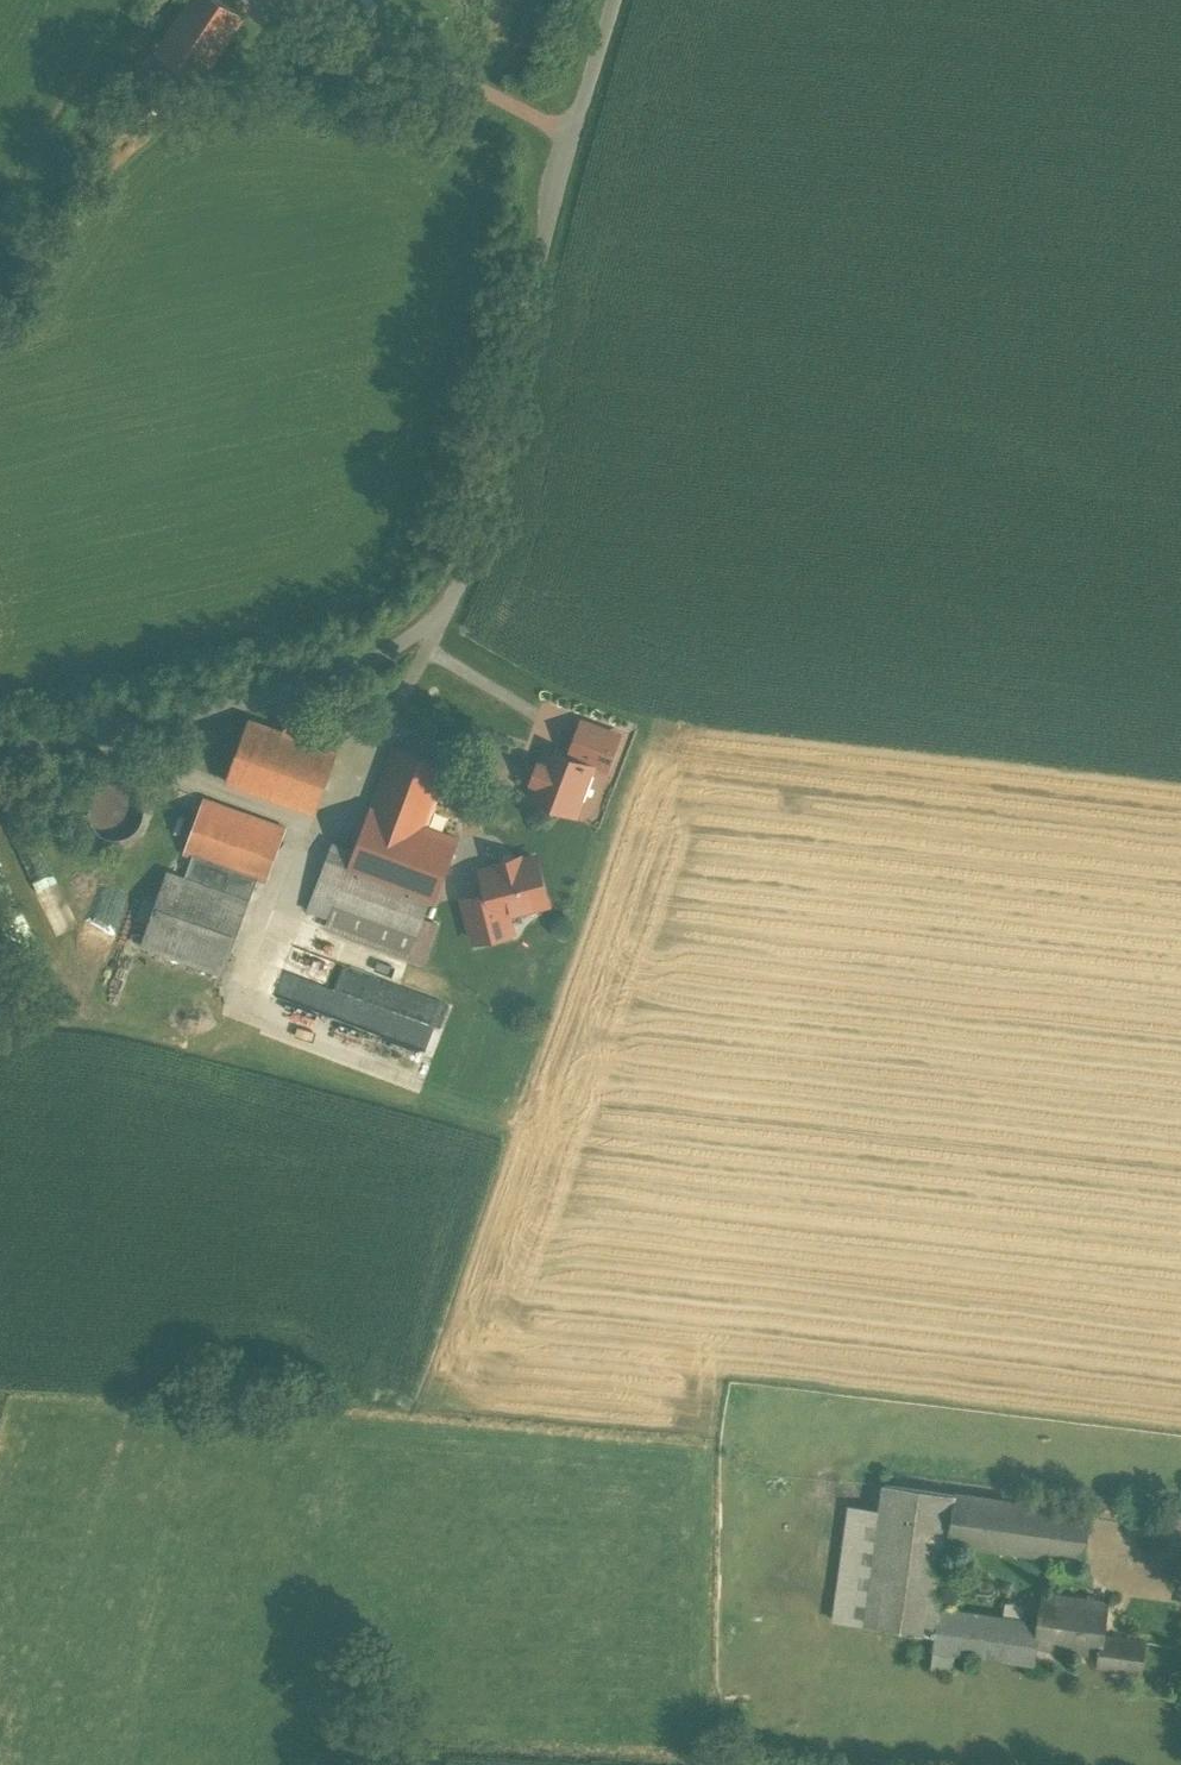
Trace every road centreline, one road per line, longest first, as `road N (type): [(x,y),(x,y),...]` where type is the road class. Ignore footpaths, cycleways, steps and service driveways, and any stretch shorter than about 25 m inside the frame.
road 1 (unclassified): [(605,0),(482,514),(462,582),(419,636),(308,687),(0,749)]

